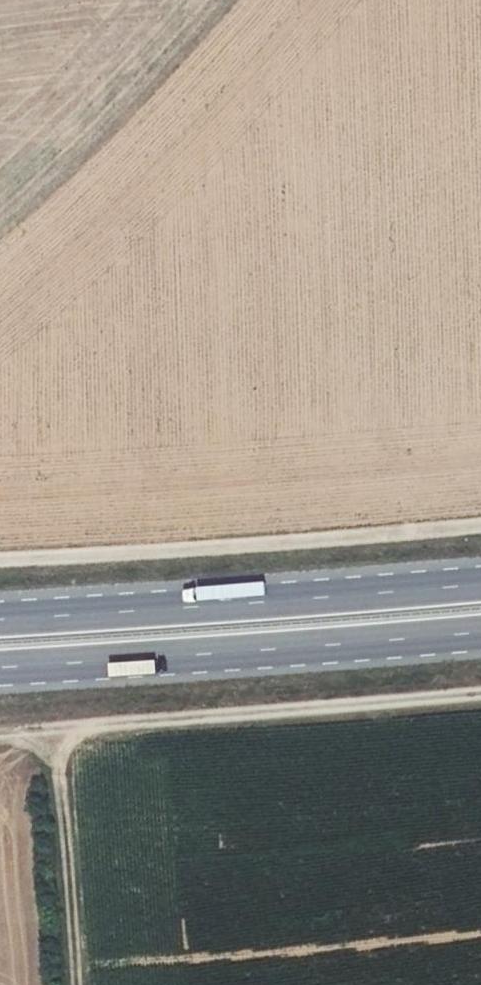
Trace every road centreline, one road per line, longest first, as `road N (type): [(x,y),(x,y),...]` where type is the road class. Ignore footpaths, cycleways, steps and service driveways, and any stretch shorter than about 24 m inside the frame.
road 1 (track): [(0,740),(480,690)]
road 2 (trunk): [(0,671),(480,635)]
road 3 (trunk): [(480,584),(0,619)]
road 4 (track): [(0,553),(480,523)]
road 5 (track): [(39,738),(60,984)]

